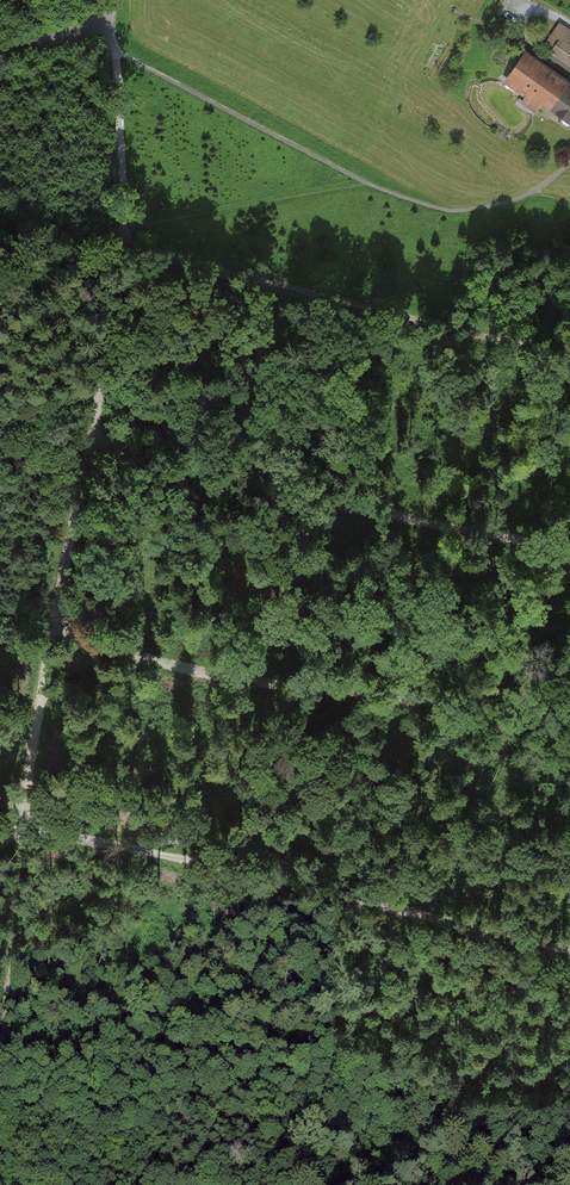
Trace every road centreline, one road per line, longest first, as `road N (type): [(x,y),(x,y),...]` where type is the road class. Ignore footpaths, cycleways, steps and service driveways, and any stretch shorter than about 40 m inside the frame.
road 1 (track): [(113,23),(124,228),(22,827)]
road 2 (track): [(569,953),(22,827)]
road 3 (track): [(52,632),(227,678),(569,726)]
road 4 (track): [(88,445),(569,550)]
road 5 (track): [(122,240),(569,356)]
road 6 (track): [(7,984),(22,827)]
road 7 (track): [(0,273),(122,240)]

